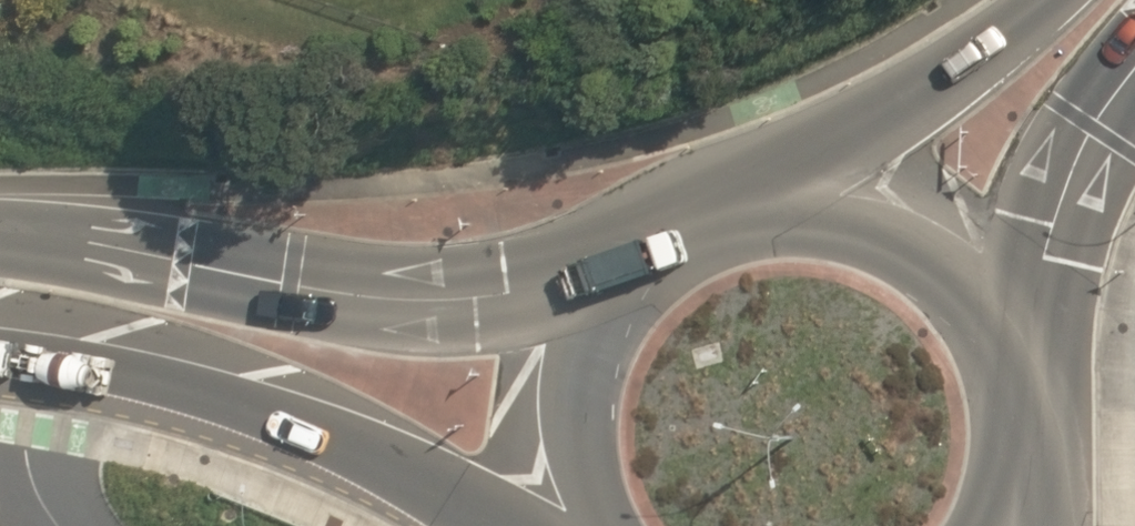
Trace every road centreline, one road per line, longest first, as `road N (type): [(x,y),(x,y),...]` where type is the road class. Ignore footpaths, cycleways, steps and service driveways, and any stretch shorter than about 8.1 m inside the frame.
road 1 (secondary): [(0,229),(387,290),(619,270)]
road 2 (secondary): [(526,525),(418,463),(252,394),(78,350),(0,341)]
road 3 (secondary): [(777,199),(843,161),(1046,0)]
road 4 (secondary): [(1134,52),(1071,165),(1004,342)]
road 5 (secondary): [(777,199),(848,206),(914,234),(967,281),(1004,342)]
road 6 (secondary): [(587,525),(570,483),(566,389),(575,351),(619,270)]
road 7 (secondary): [(619,270),(687,224),(777,199)]

